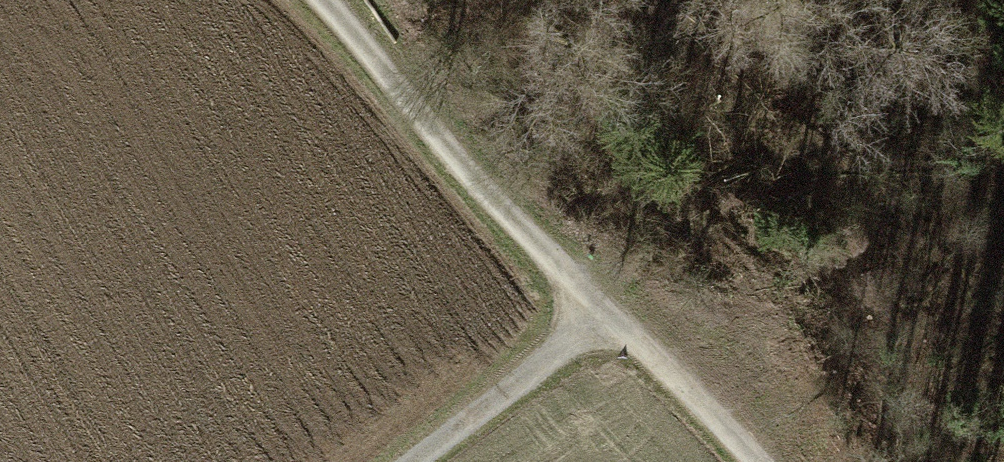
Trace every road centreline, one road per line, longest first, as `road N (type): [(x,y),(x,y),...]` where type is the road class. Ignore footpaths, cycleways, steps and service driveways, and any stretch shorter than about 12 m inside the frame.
road 1 (track): [(323,0),(463,168),(753,461)]
road 2 (track): [(411,461),(607,312)]

